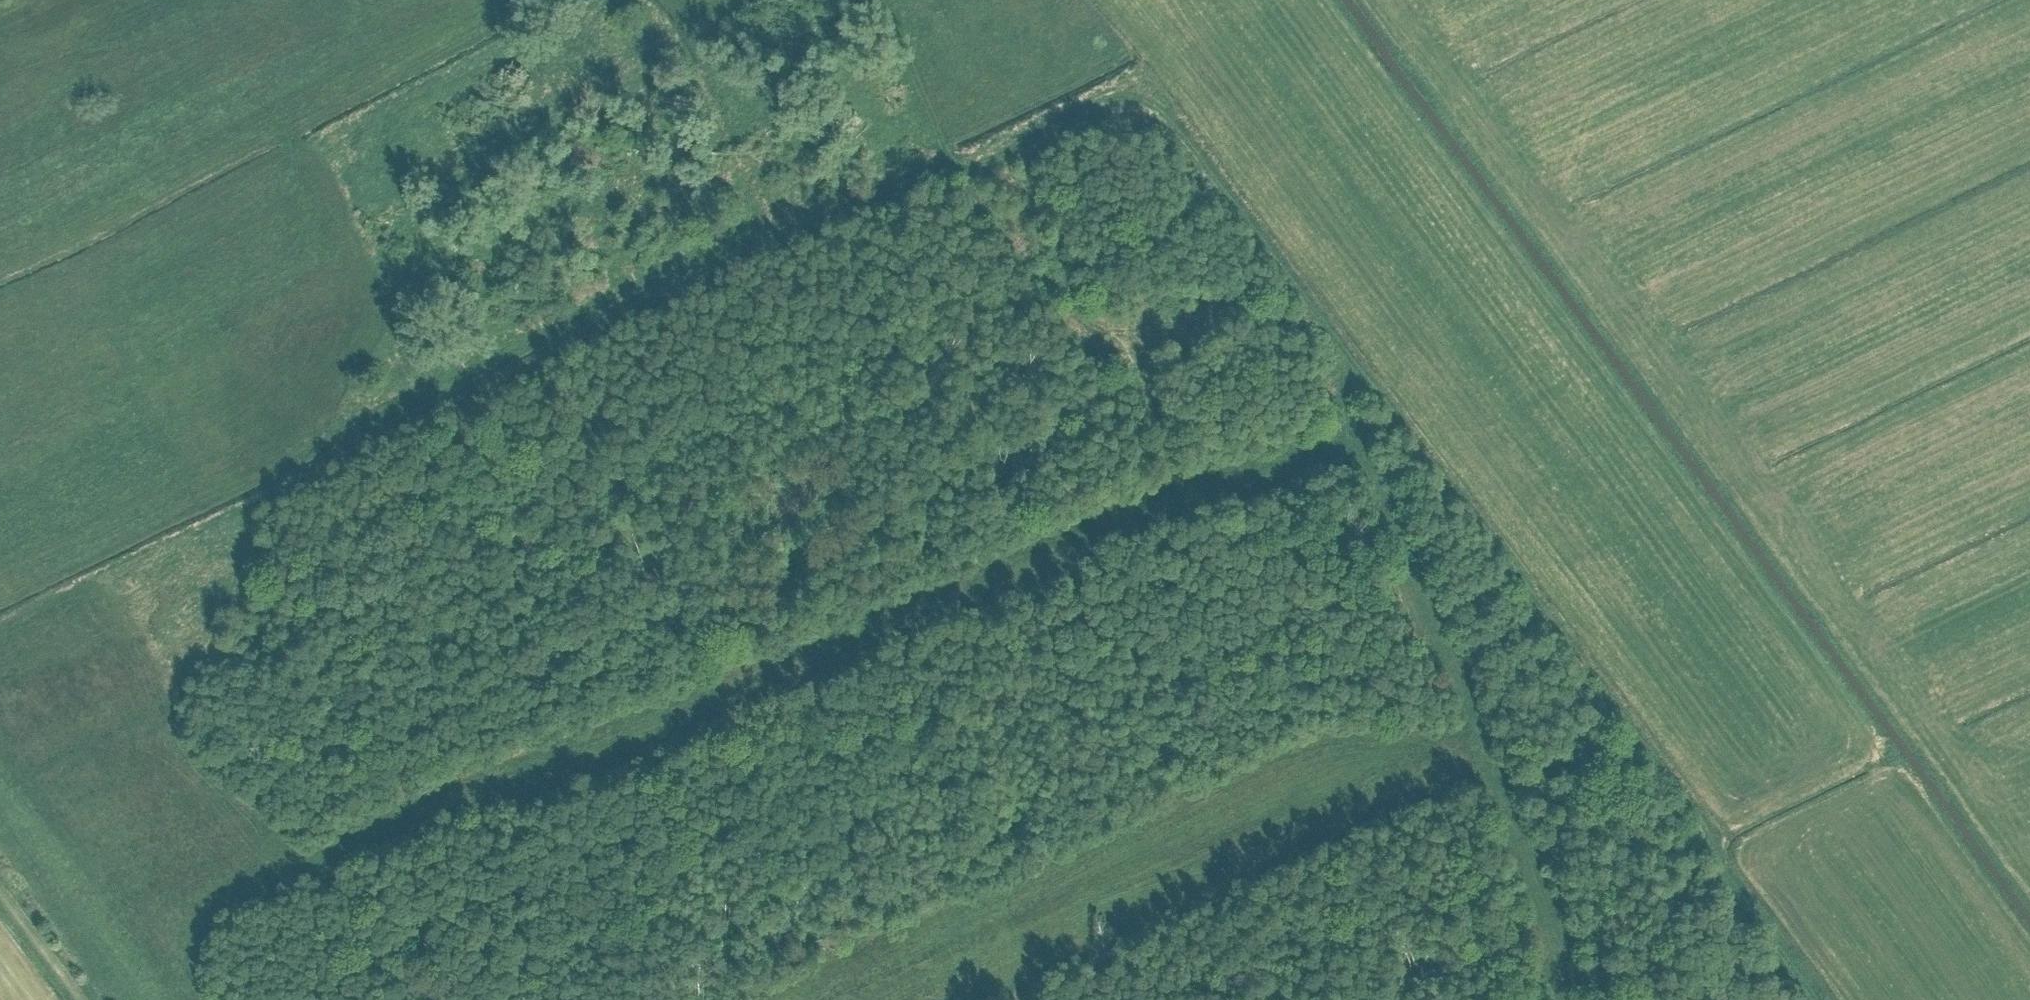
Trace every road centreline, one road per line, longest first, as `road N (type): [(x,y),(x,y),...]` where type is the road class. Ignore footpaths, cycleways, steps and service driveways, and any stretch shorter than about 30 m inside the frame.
road 1 (track): [(78,999),(0,897)]

